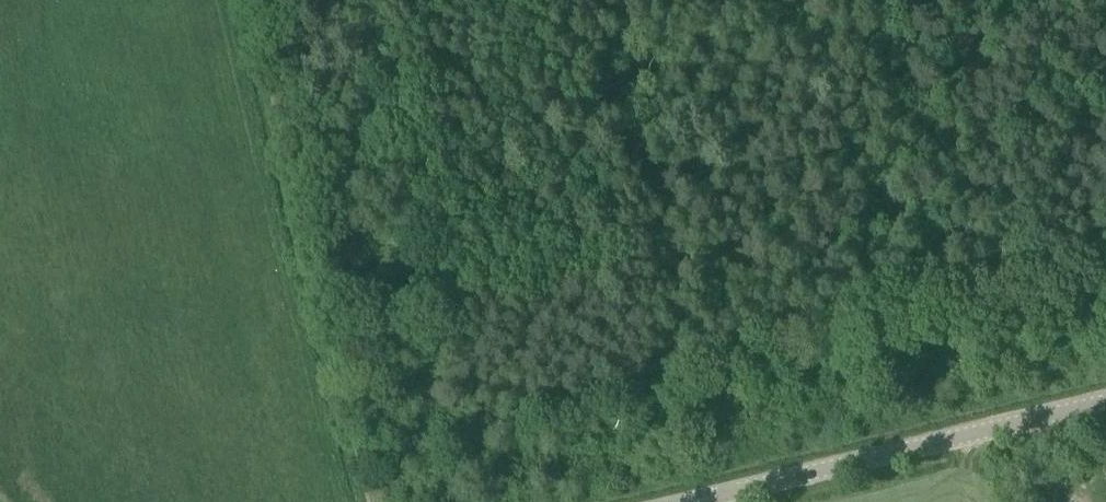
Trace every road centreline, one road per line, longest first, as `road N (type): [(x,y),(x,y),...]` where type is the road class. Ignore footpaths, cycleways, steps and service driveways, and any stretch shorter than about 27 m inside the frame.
road 1 (tertiary): [(691,501),(1105,402)]

